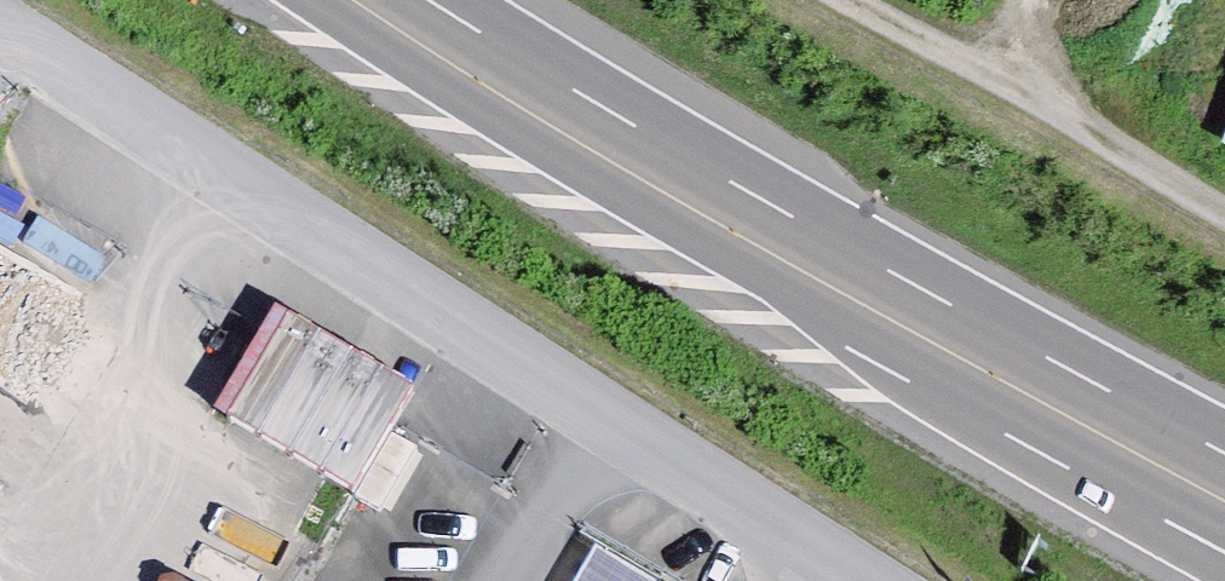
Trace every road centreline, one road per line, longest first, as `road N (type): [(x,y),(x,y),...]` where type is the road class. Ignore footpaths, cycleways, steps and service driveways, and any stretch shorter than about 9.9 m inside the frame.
road 1 (trunk): [(1224,501),(648,181),(358,0)]
road 2 (track): [(0,24),(827,580)]
road 3 (track): [(1224,203),(873,0)]

